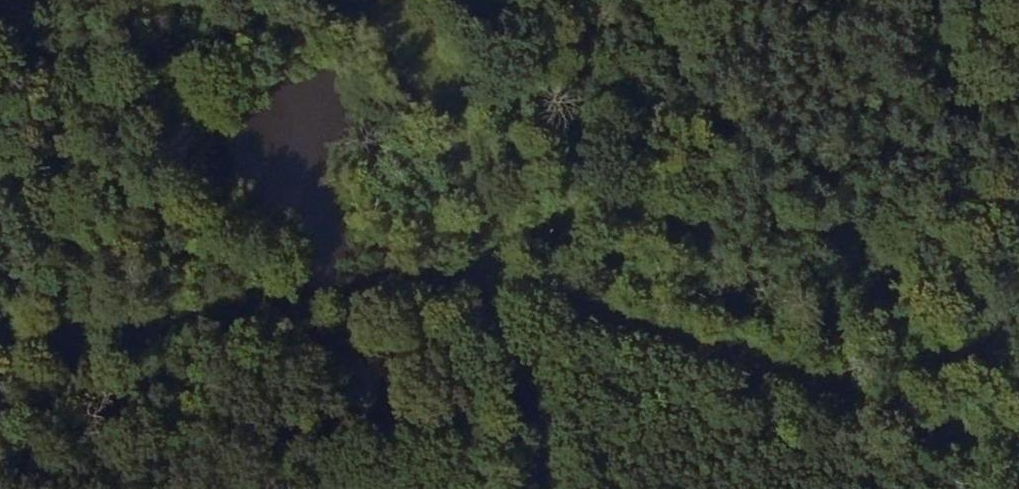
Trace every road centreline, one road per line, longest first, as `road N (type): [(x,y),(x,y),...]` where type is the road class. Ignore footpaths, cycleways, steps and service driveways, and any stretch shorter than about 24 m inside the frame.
road 1 (track): [(1018,476),(539,312),(405,280),(0,334)]
road 2 (track): [(399,0),(461,68),(539,312),(577,488)]

